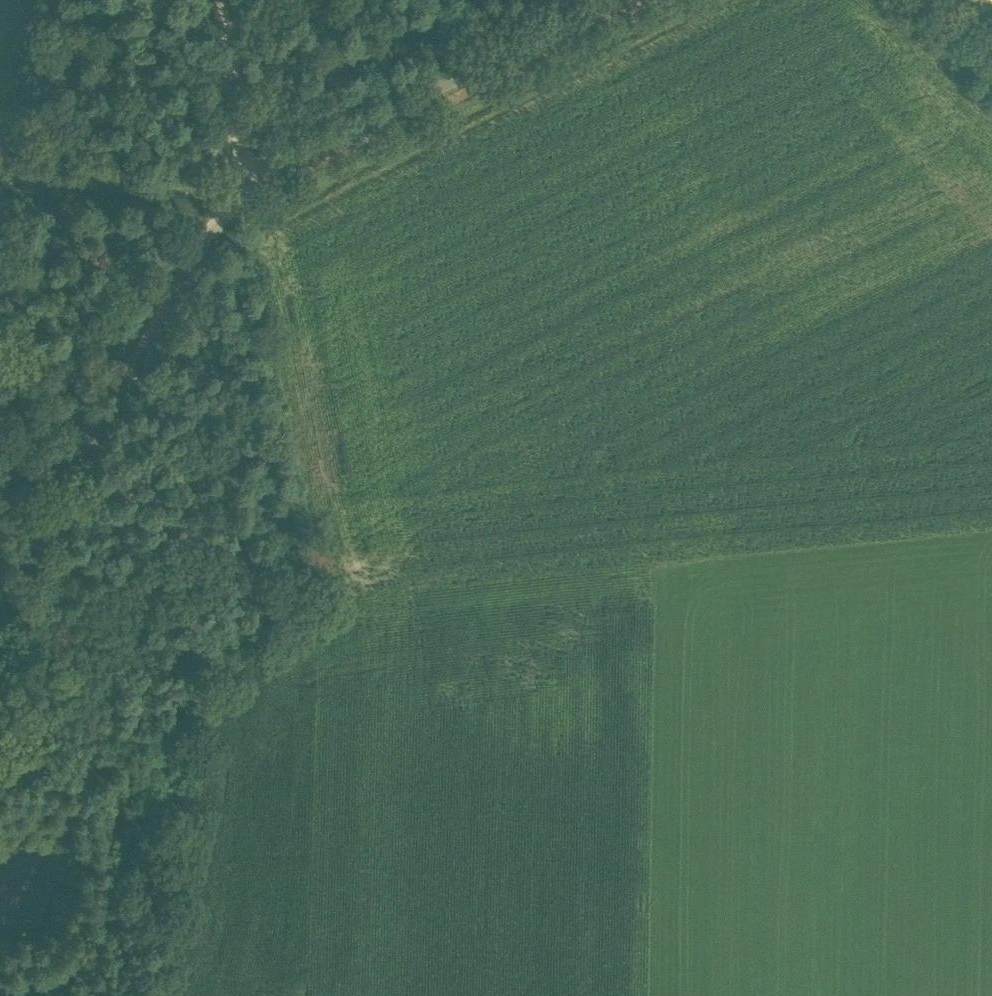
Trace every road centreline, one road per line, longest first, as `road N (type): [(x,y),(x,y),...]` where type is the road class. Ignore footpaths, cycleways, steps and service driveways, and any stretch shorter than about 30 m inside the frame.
road 1 (unclassified): [(0,604),(154,342),(221,212),(335,137),(614,0)]
road 2 (track): [(244,195),(219,0)]

